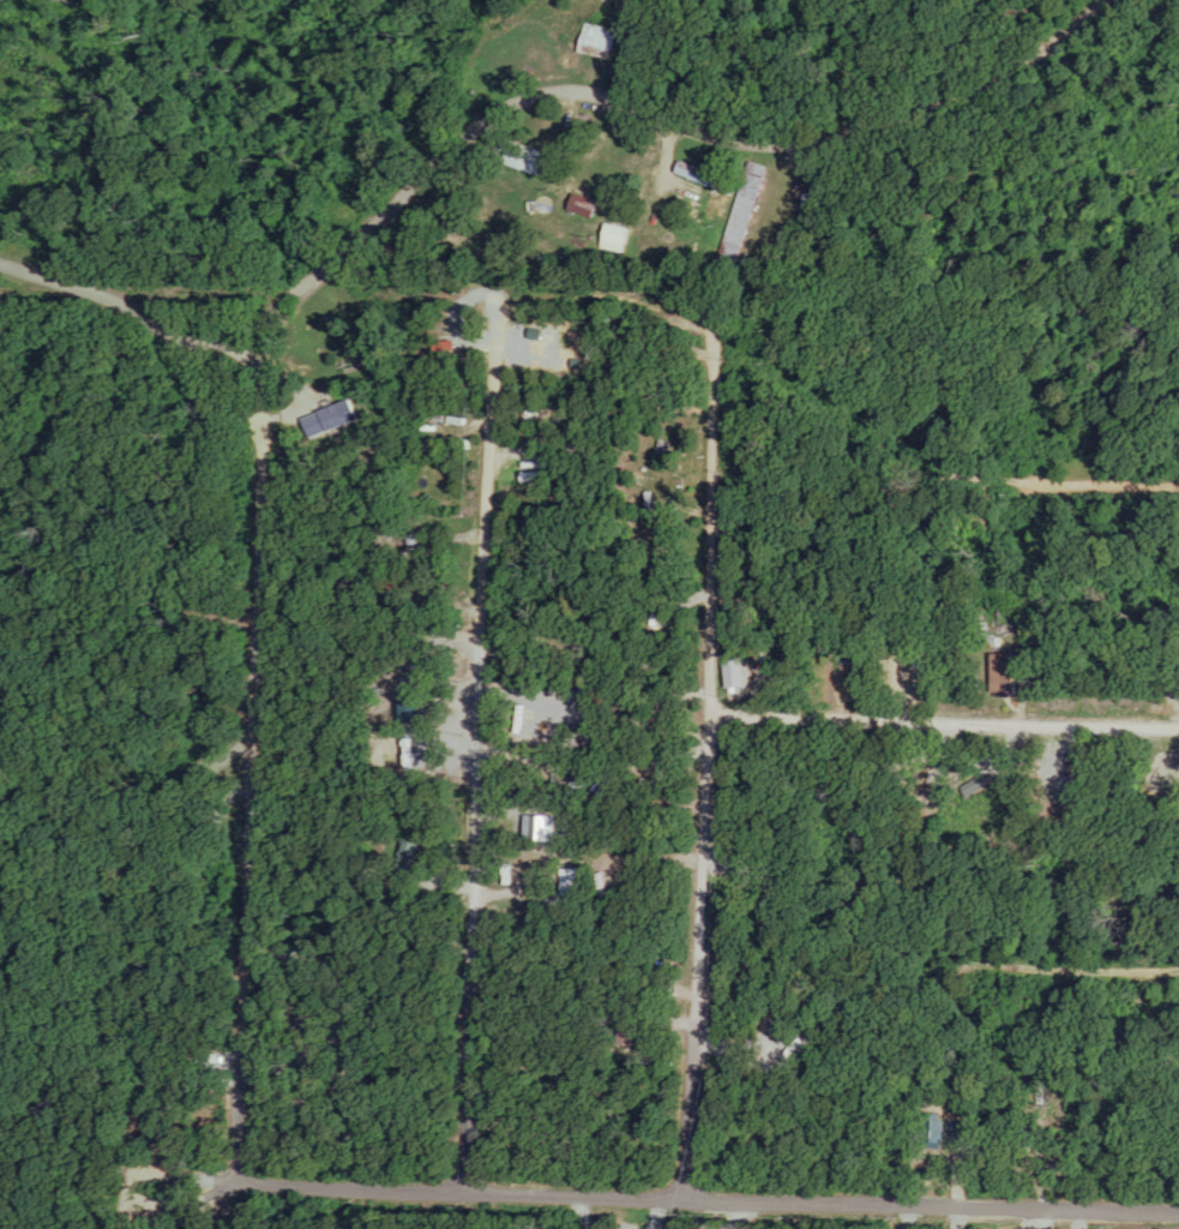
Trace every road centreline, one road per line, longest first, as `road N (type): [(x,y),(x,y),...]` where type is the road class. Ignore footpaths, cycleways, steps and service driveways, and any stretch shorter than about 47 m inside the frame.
road 1 (residential): [(1112,0),(1034,65),(976,95),(825,148),(747,143),(607,92),(540,92),(476,126),(354,241),(223,347)]
road 2 (residential): [(1178,1209),(243,1170)]
road 3 (residential): [(243,1170),(261,436),(265,424),(297,415),(305,401),(296,383),(223,347)]
road 4 (residential): [(461,1180),(481,826),(495,316)]
road 5 (residential): [(714,328),(717,696),(691,1188)]
road 6 (residential): [(1178,713),(717,696)]
road 7 (residential): [(223,347),(0,264)]
road 8 (residential): [(495,316),(534,298),(612,299),(696,307),(714,328)]
road 9 (residential): [(1178,968),(991,964)]
road 10 (residential): [(1178,473),(1029,469)]

